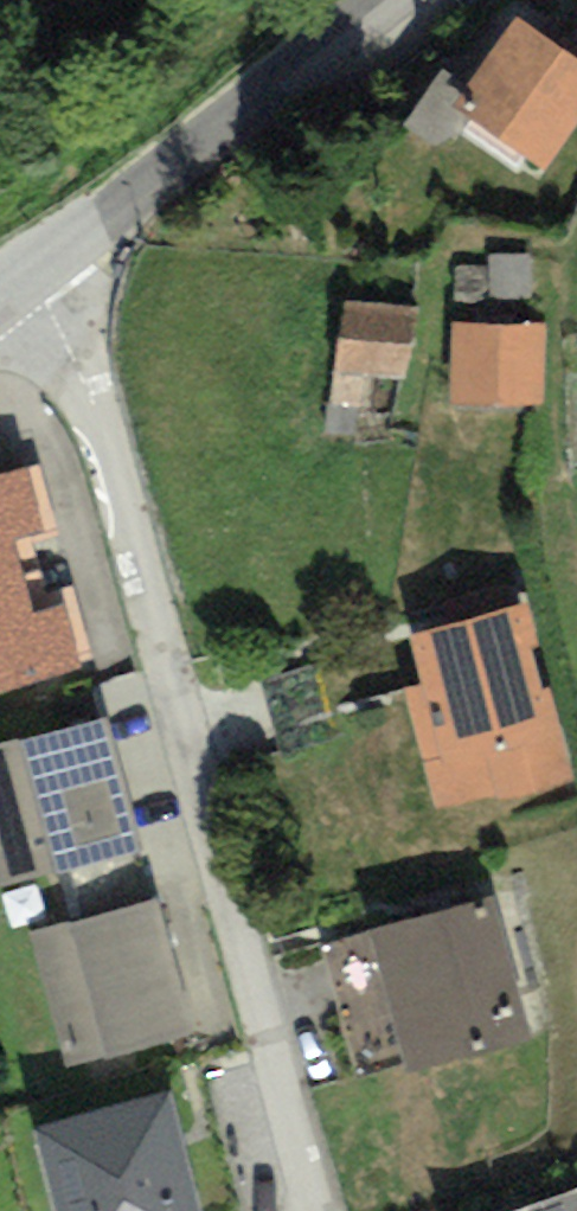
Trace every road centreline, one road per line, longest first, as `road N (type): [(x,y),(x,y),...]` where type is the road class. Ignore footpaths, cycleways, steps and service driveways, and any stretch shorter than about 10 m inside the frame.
road 1 (residential): [(30,270),(309,1210)]
road 2 (tertiary): [(30,270),(381,0)]

